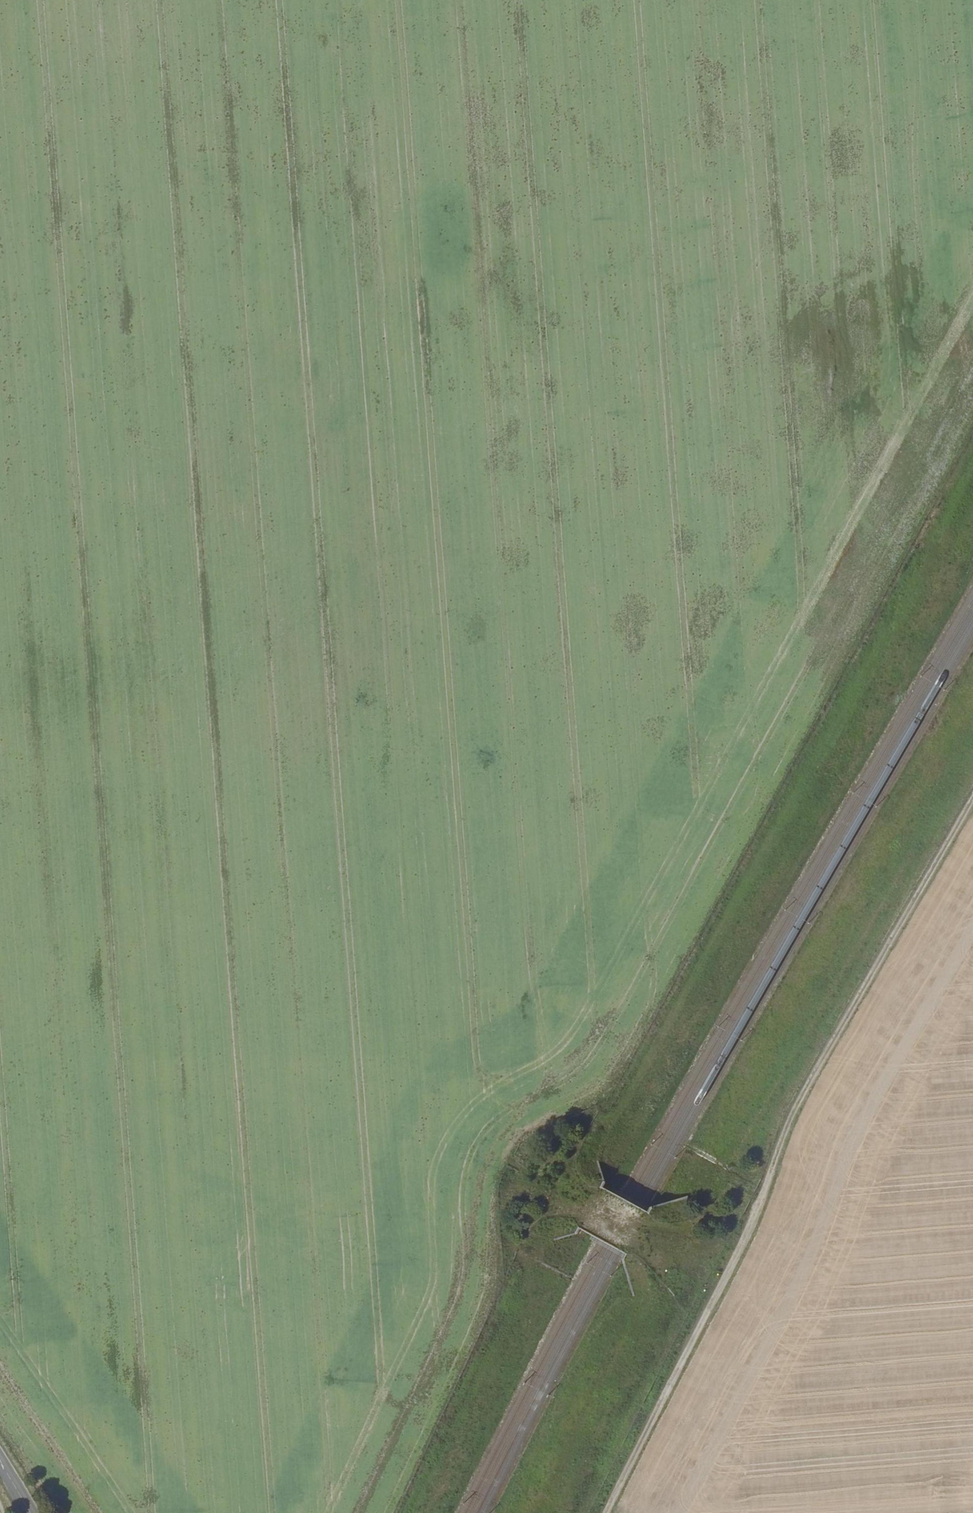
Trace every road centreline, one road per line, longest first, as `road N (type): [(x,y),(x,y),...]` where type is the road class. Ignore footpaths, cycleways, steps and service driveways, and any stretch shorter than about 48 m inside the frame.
road 1 (track): [(611,1512),(771,1187),(801,1098),(972,803)]
road 2 (track): [(722,1287),(507,1166)]

